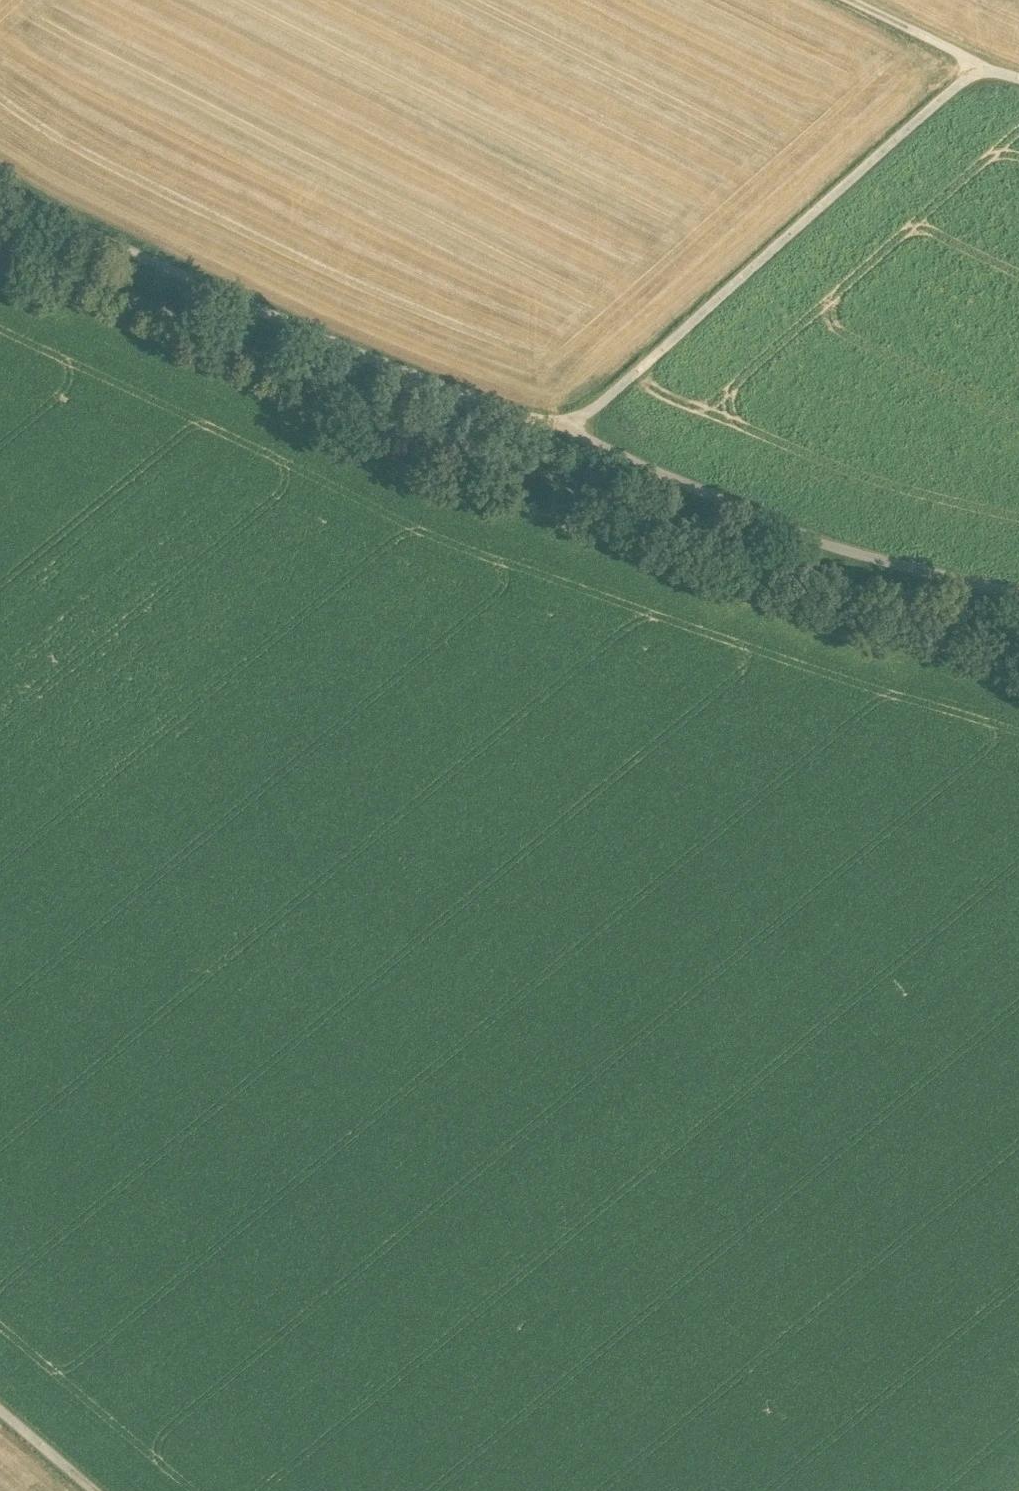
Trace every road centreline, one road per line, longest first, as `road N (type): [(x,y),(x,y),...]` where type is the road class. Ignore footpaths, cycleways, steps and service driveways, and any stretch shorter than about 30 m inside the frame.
road 1 (track): [(0,192),(313,333),(577,426),(638,463),(808,535),(1018,591)]
road 2 (residential): [(1018,638),(878,601),(703,540),(512,456),(386,414),(0,237)]
road 3 (track): [(577,426),(978,68)]
road 4 (track): [(978,68),(845,0)]
road 5 (track): [(0,1410),(94,1490)]

